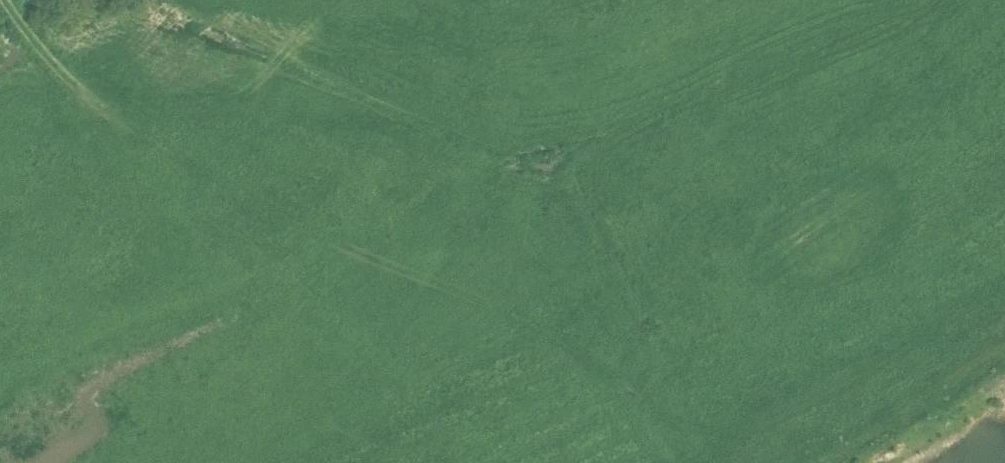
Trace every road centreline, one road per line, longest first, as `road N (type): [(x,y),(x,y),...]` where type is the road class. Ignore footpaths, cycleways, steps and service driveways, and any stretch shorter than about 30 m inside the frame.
road 1 (track): [(506,462),(69,87),(8,0)]
road 2 (track): [(1004,338),(776,462)]

